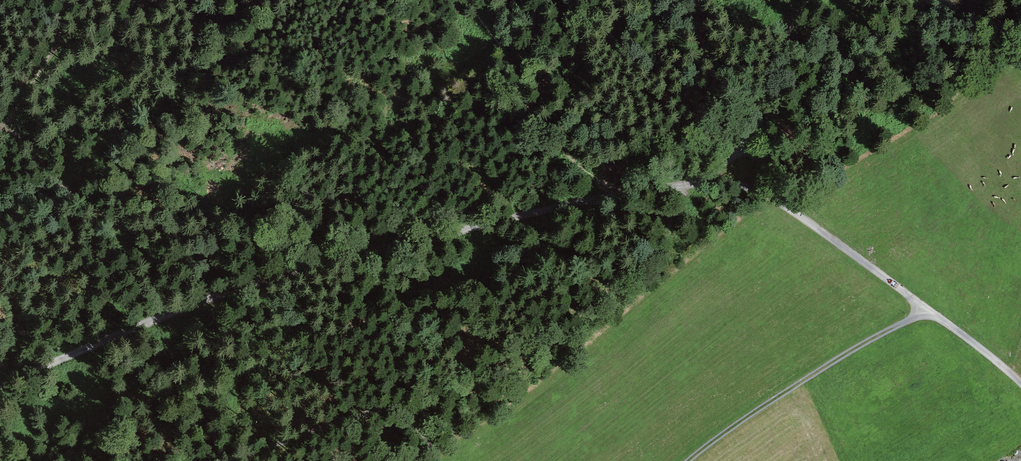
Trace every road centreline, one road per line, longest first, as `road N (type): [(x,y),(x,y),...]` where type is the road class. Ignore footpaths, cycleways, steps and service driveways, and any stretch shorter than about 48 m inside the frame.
road 1 (track): [(0,387),(269,277),(716,179)]
road 2 (track): [(927,310),(788,387),(688,460)]
road 3 (track): [(716,179),(765,190),(927,310)]
road 4 (track): [(405,417),(409,392),(393,331),(348,259)]
road 5 (track): [(72,0),(30,85),(0,126)]

